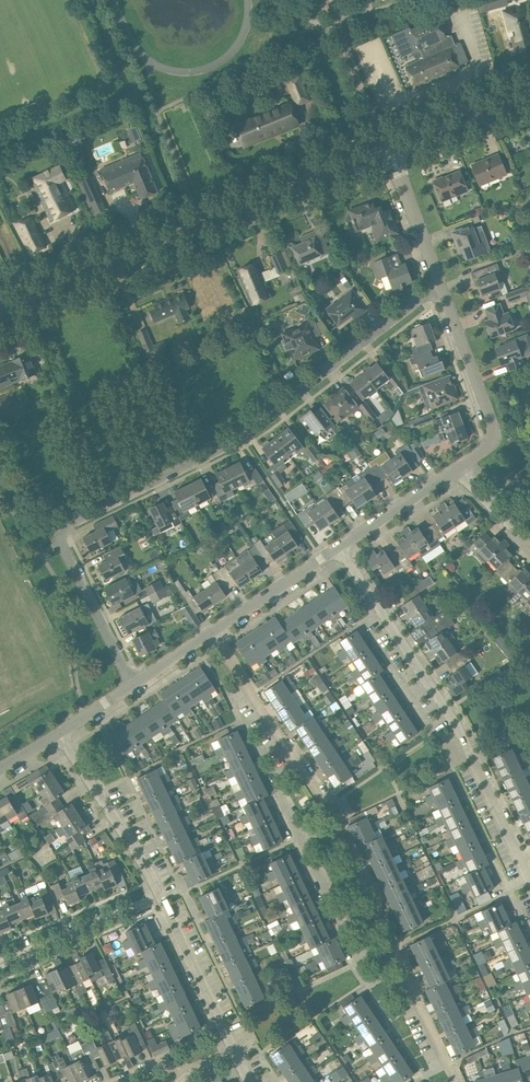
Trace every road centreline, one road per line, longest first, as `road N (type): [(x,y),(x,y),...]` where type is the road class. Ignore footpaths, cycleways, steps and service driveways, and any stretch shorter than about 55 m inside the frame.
road 1 (residential): [(132,686),(62,530),(229,444),(442,288)]
road 2 (unclassified): [(0,310),(389,150)]
road 3 (residential): [(529,878),(453,719),(336,548)]
road 4 (residential): [(390,942),(359,960),(271,776),(294,759)]
road 5 (residential): [(390,942),(294,759)]
road 6 (residential): [(457,468),(486,449),(492,432),(442,288)]
road 7 (residential): [(161,900),(58,734)]
road 8 (residential): [(0,965),(161,900)]
road 9 (residential): [(233,1051),(161,900)]
road 10 (residential): [(209,636),(336,548)]
road 11 (residential): [(456,1081),(390,942)]
road 12 (unclassified): [(389,150),(529,97)]
road 13 (residential): [(294,759),(209,636)]
road 14 (residential): [(442,288),(389,150)]
road 15 (residential): [(336,548),(457,468)]

